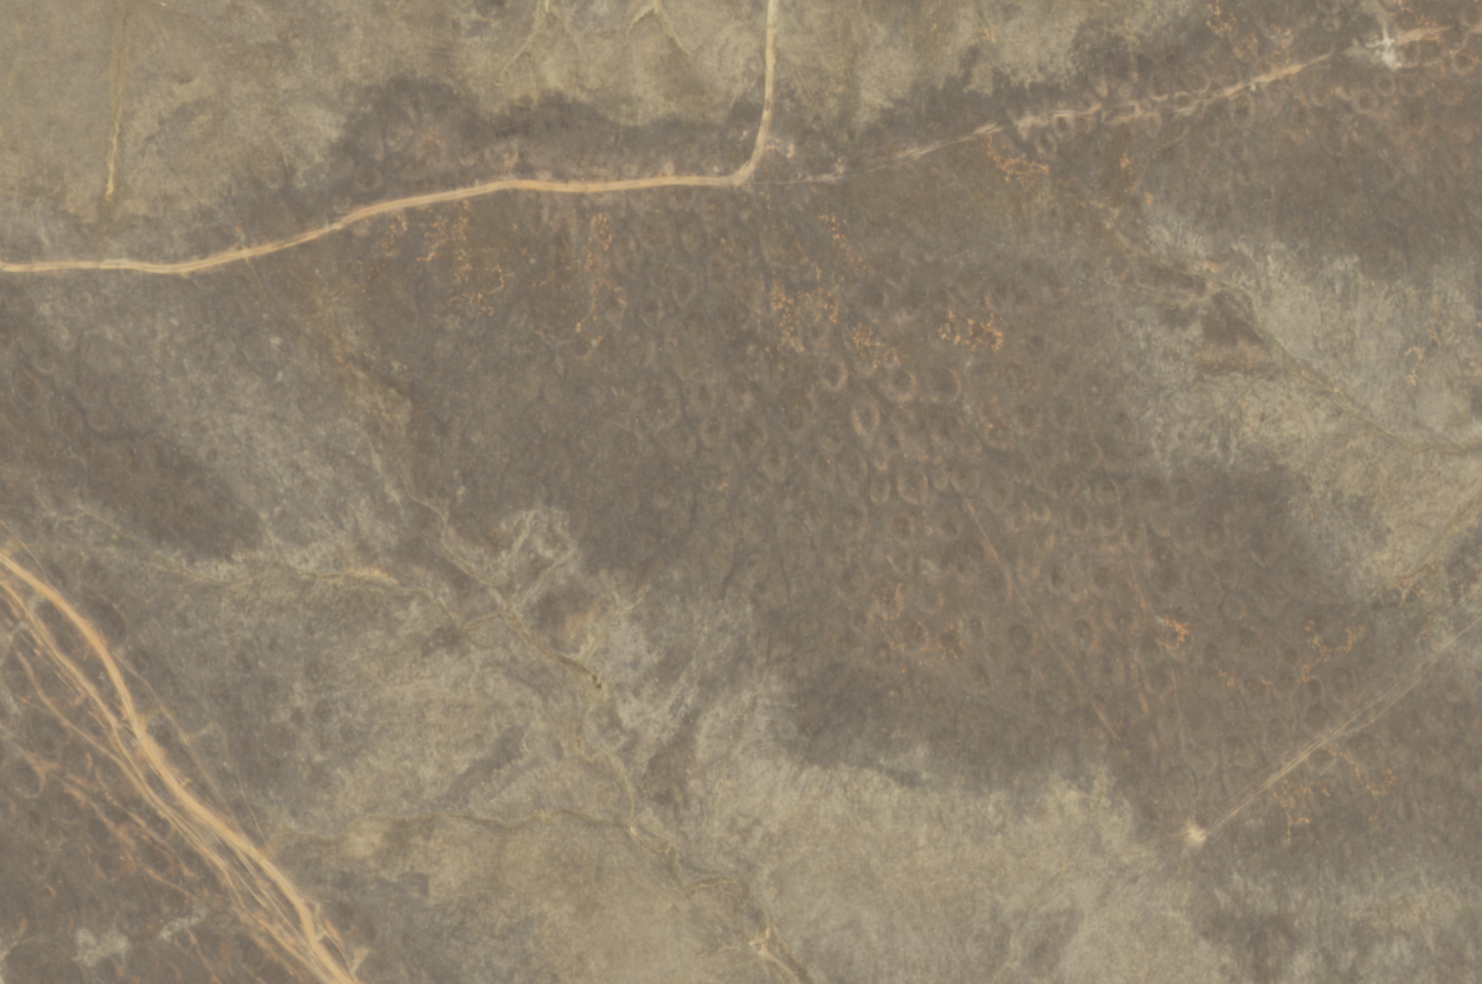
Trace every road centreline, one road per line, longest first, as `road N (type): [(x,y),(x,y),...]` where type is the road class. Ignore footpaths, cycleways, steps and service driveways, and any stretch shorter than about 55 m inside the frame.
road 1 (track): [(1481,24),(1352,51),(1197,103),(1116,118),(1064,115),(825,175),(512,184),(333,217),(200,263),(0,258)]
road 2 (track): [(359,983),(319,945),(311,918),(279,875),(173,776),(84,622),(0,553)]

